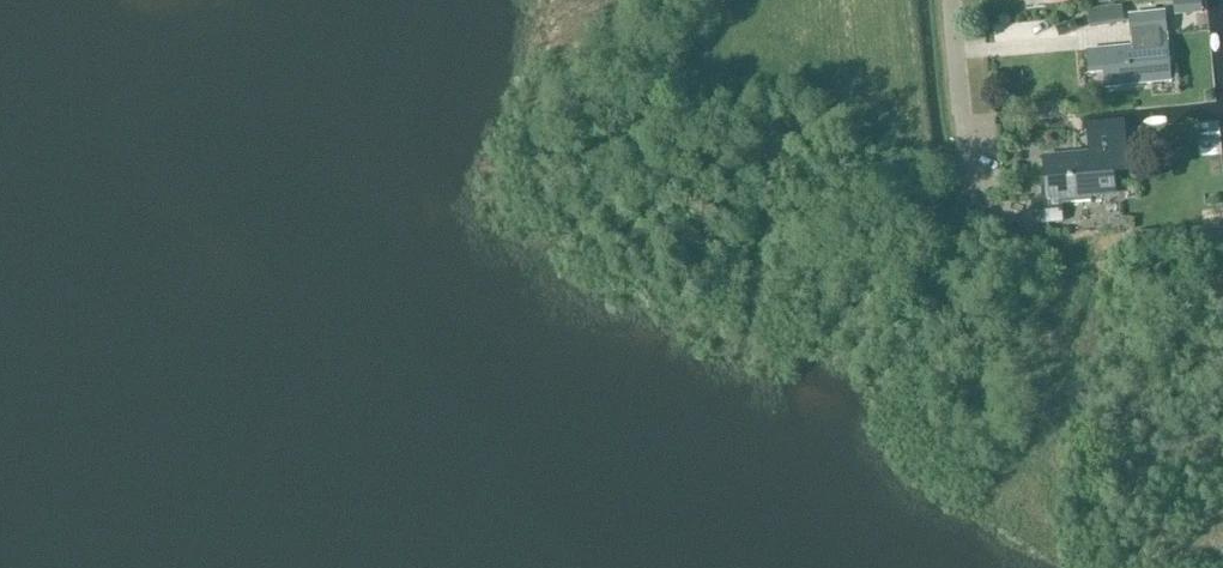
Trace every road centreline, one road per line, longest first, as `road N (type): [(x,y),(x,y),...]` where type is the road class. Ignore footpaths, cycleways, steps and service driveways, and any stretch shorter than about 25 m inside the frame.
road 1 (residential): [(969,158),(953,0)]

